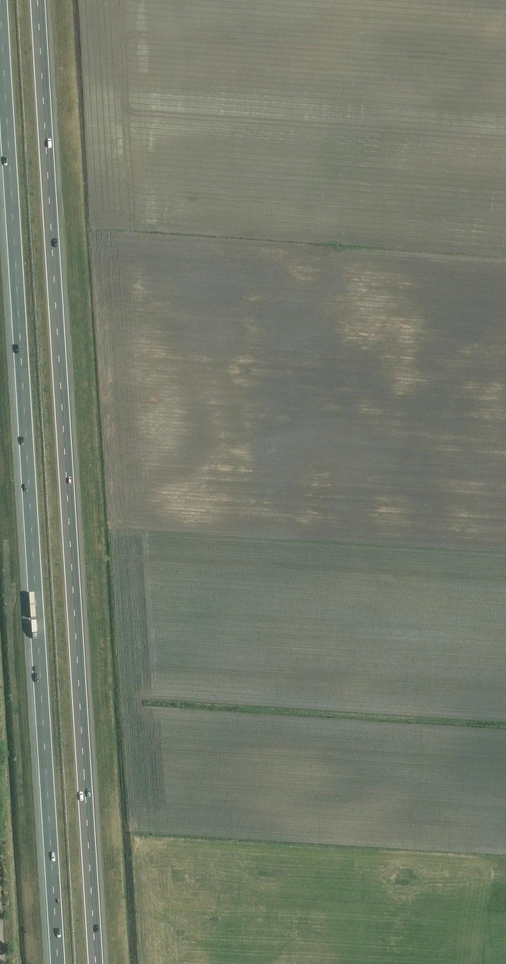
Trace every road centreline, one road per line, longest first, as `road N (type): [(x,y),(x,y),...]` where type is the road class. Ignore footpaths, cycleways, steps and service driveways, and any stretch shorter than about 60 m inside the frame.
road 1 (motorway): [(97,963),(38,0)]
road 2 (motorway): [(1,0),(59,963)]

